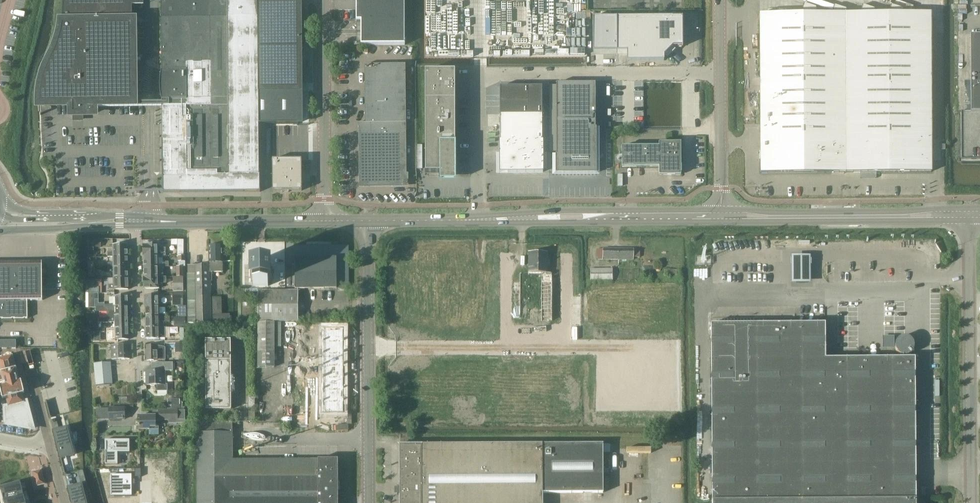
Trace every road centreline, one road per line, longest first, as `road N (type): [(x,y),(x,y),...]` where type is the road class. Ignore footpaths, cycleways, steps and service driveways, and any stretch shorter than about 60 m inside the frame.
road 1 (unclassified): [(970,502),(967,214)]
road 2 (unclassified): [(369,502),(370,220)]
road 3 (unclassified): [(325,221),(326,0)]
road 4 (tertiary): [(135,219),(325,221)]
road 5 (unclassified): [(721,189),(719,0)]
road 6 (tertiary): [(370,220),(532,218)]
road 7 (unclassified): [(138,363),(135,219)]
road 8 (tertiary): [(0,230),(135,219)]
road 9 (tertiary): [(599,216),(721,215)]

